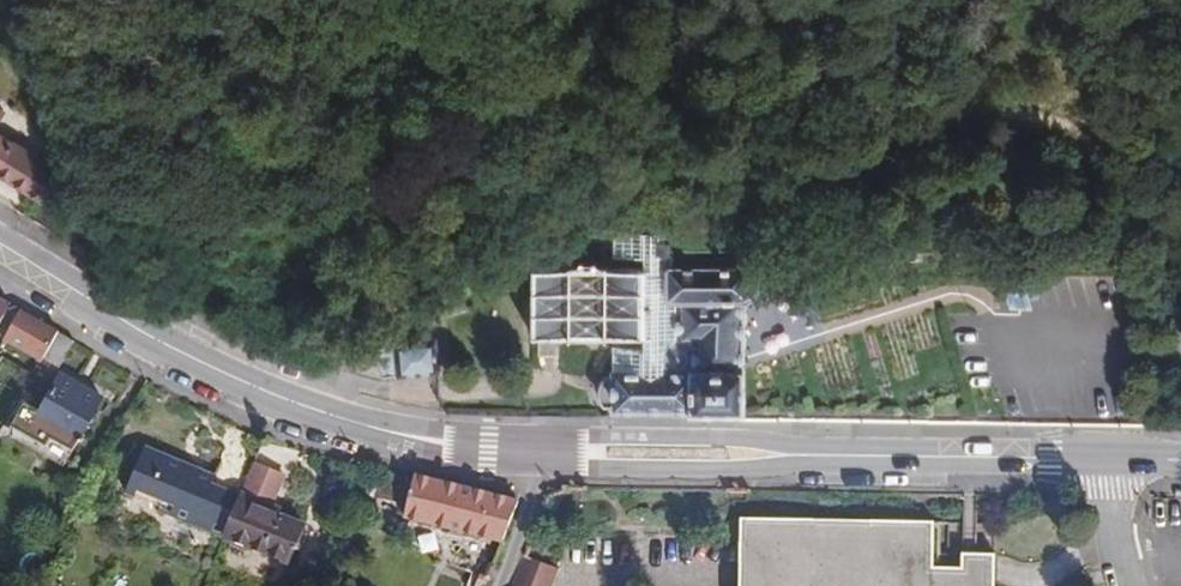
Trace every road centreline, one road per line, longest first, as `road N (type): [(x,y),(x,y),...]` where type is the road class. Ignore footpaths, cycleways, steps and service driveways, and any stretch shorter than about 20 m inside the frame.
road 1 (secondary): [(0,245),(218,372),(300,406),(451,444),(537,453)]
road 2 (secondary): [(843,455),(1180,460)]
road 3 (secondary): [(843,455),(751,440),(597,437),(537,453)]
road 4 (secondary): [(537,453),(608,467),(752,472),(843,455)]
road 5 (residential): [(537,453),(528,509),(497,585)]

